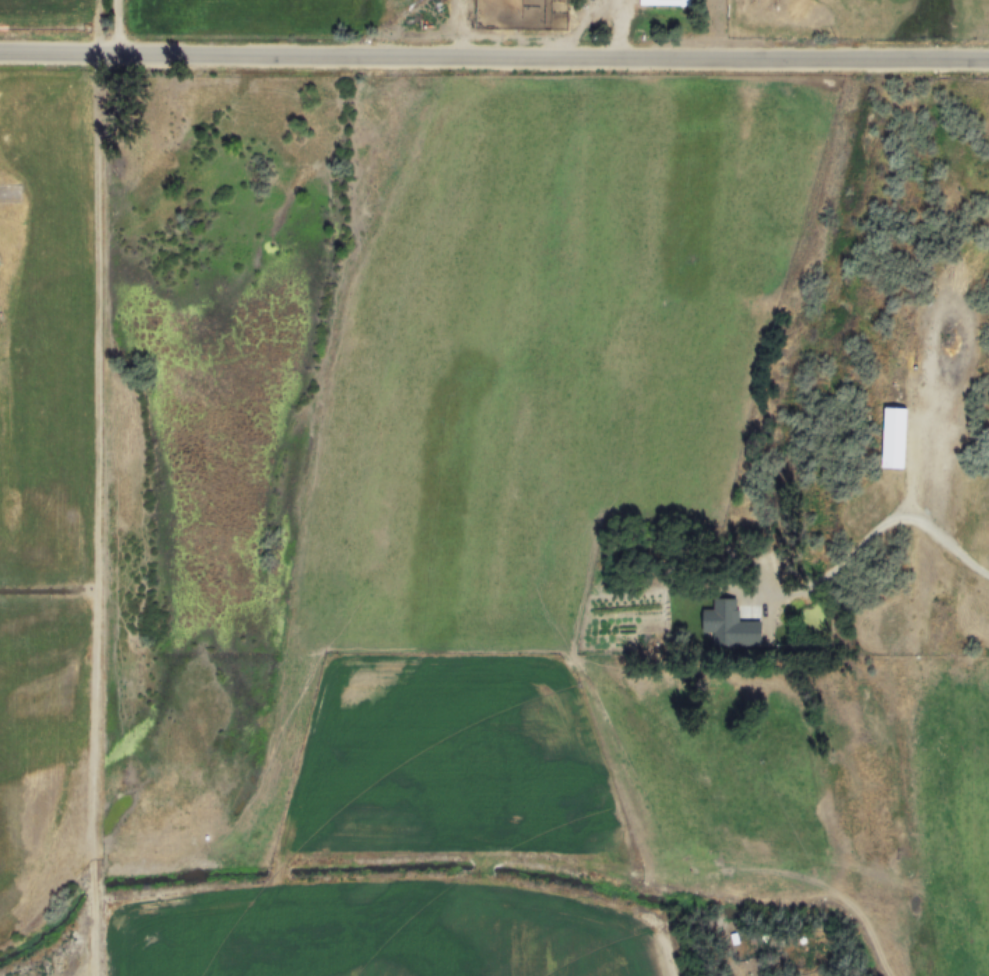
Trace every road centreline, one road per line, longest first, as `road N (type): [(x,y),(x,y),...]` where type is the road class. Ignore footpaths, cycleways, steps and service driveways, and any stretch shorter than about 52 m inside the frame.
road 1 (residential): [(988,61),(0,56)]

